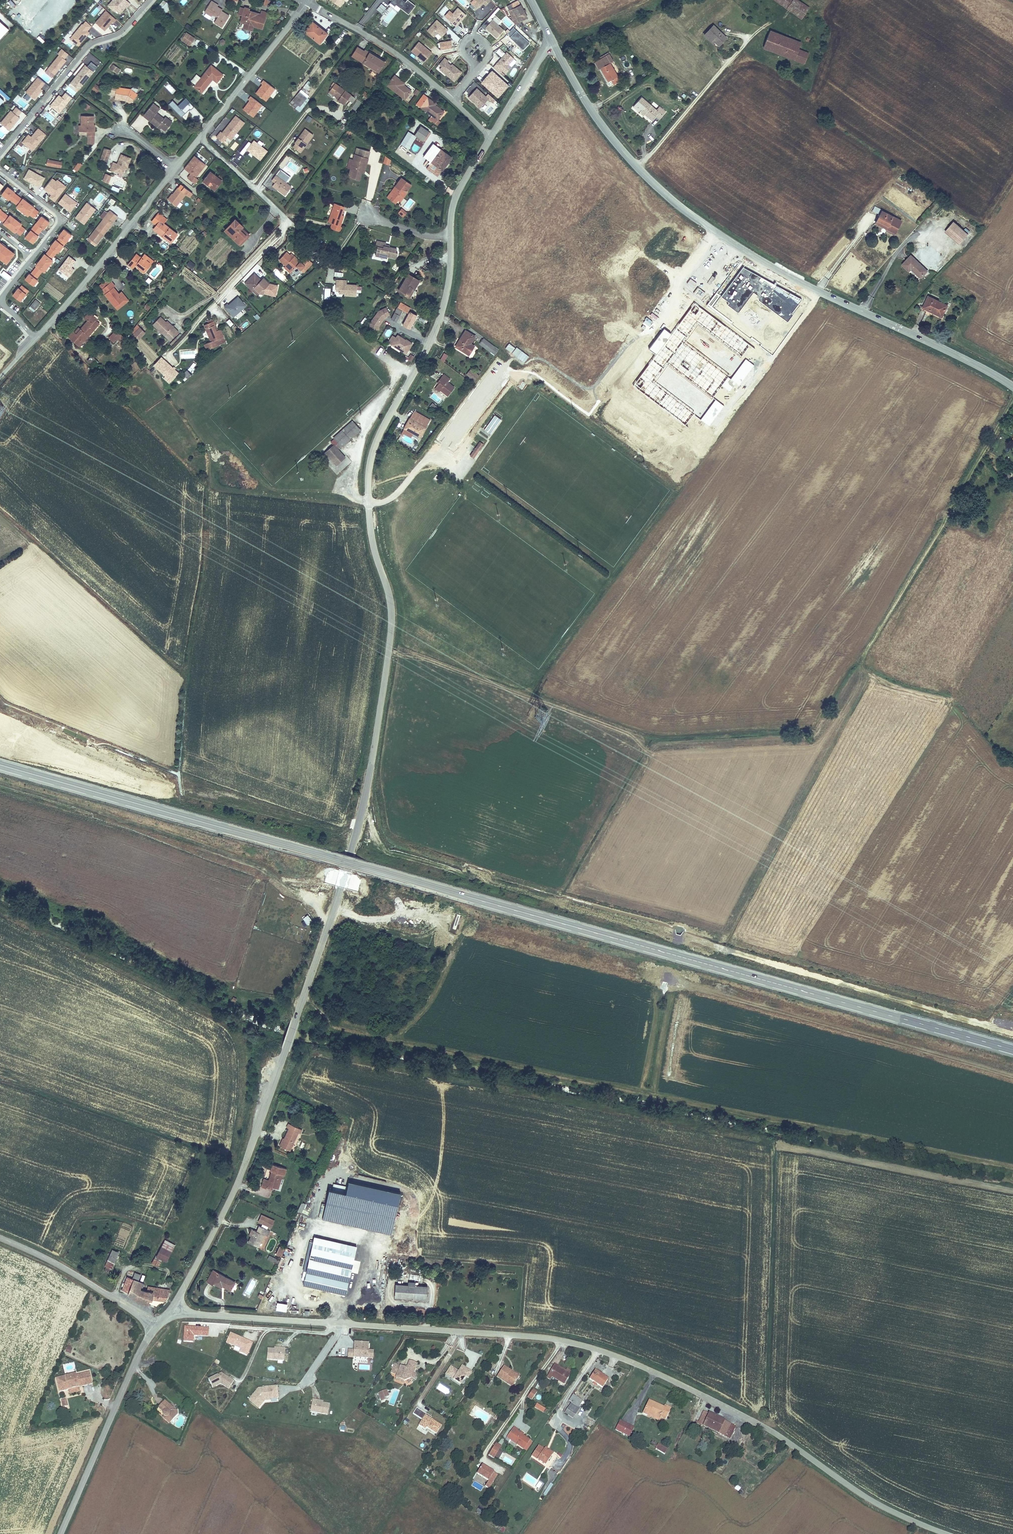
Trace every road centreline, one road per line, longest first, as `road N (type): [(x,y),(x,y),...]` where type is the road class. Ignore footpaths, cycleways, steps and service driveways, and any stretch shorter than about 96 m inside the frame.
road 1 (tertiary): [(490,138),(454,203),(440,318),(371,459),(369,522),(391,619),(355,838),(247,1160),(172,1308)]
road 2 (motorway): [(0,742),(163,816),(295,864),(1012,1056)]
road 3 (motorway): [(1012,1034),(299,846),(0,723)]
road 4 (tertiary): [(172,1308),(507,1334),(598,1349),(742,1415),(862,1493),(951,1533)]
road 5 (secondary): [(554,44),(612,139),(695,218),(801,283),(1012,386)]
road 6 (track): [(303,992),(331,1021),(358,1030),(719,1108)]
road 7 (track): [(1012,393),(865,656)]
road 8 (tertiary): [(156,1327),(60,1533)]
road 9 (residential): [(175,168),(36,339)]
road 10 (residential): [(0,153),(90,44),(116,36),(150,0)]
road 11 (residential): [(306,3),(175,168)]
road 12 (unclassified): [(0,1238),(156,1327)]
road 13 (residential): [(306,3),(381,44),(451,100)]
road 14 (residential): [(29,258),(57,218),(0,169)]

